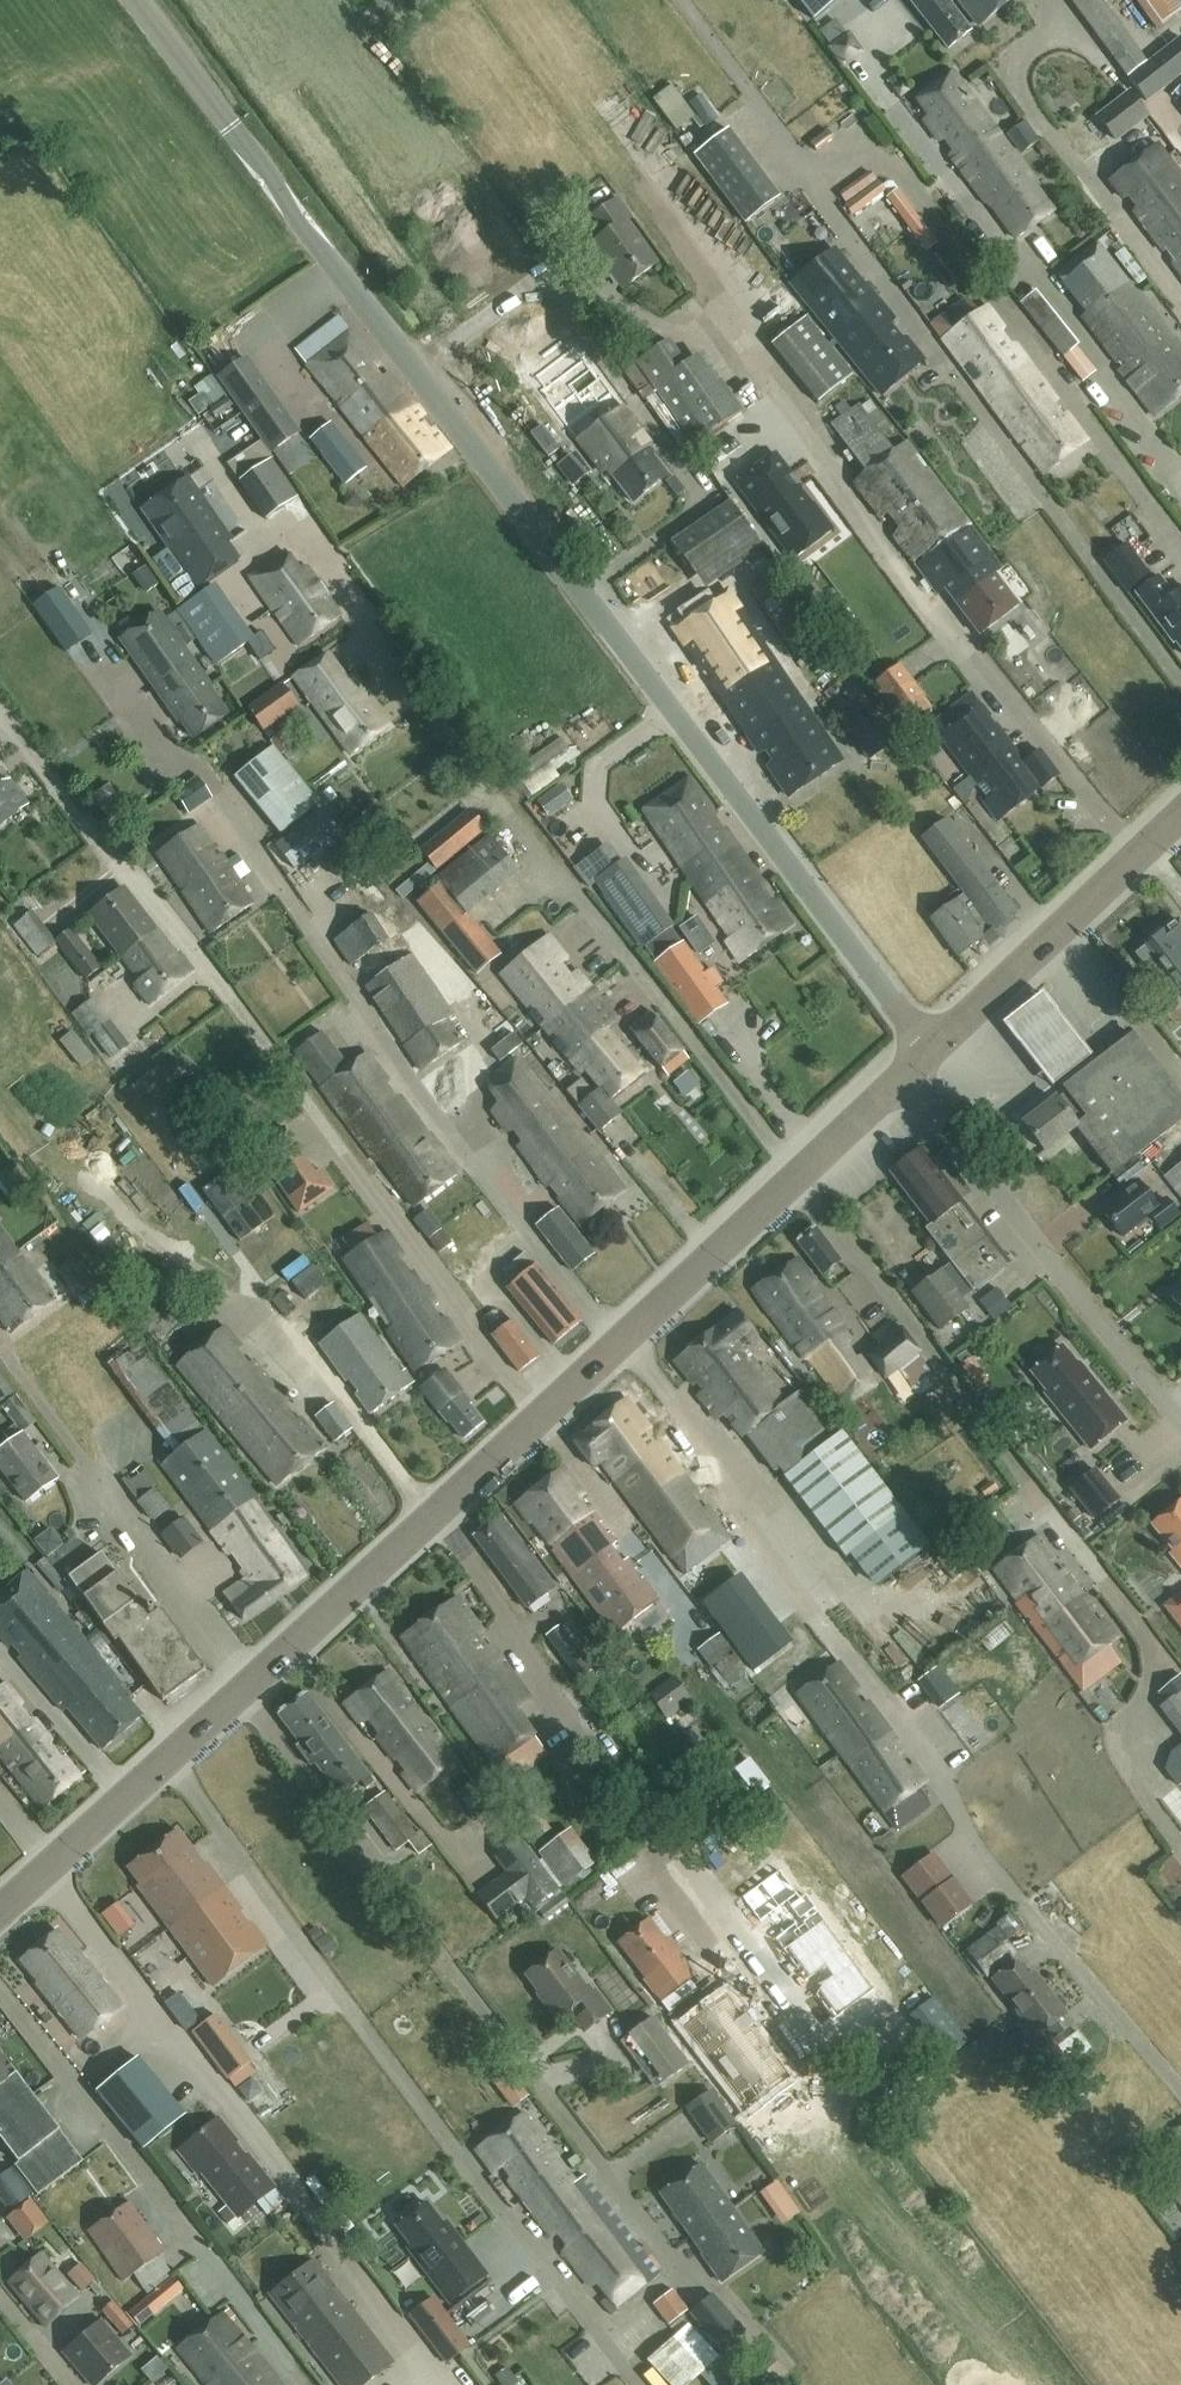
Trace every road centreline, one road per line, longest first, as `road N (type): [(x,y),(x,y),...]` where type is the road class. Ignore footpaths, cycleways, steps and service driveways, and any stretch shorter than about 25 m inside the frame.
road 1 (unclassified): [(932,1050),(137,0)]
road 2 (tertiary): [(0,1910),(908,1074)]
road 3 (unclassified): [(1180,1421),(908,1074)]
road 4 (tertiary): [(932,1050),(1180,808)]

